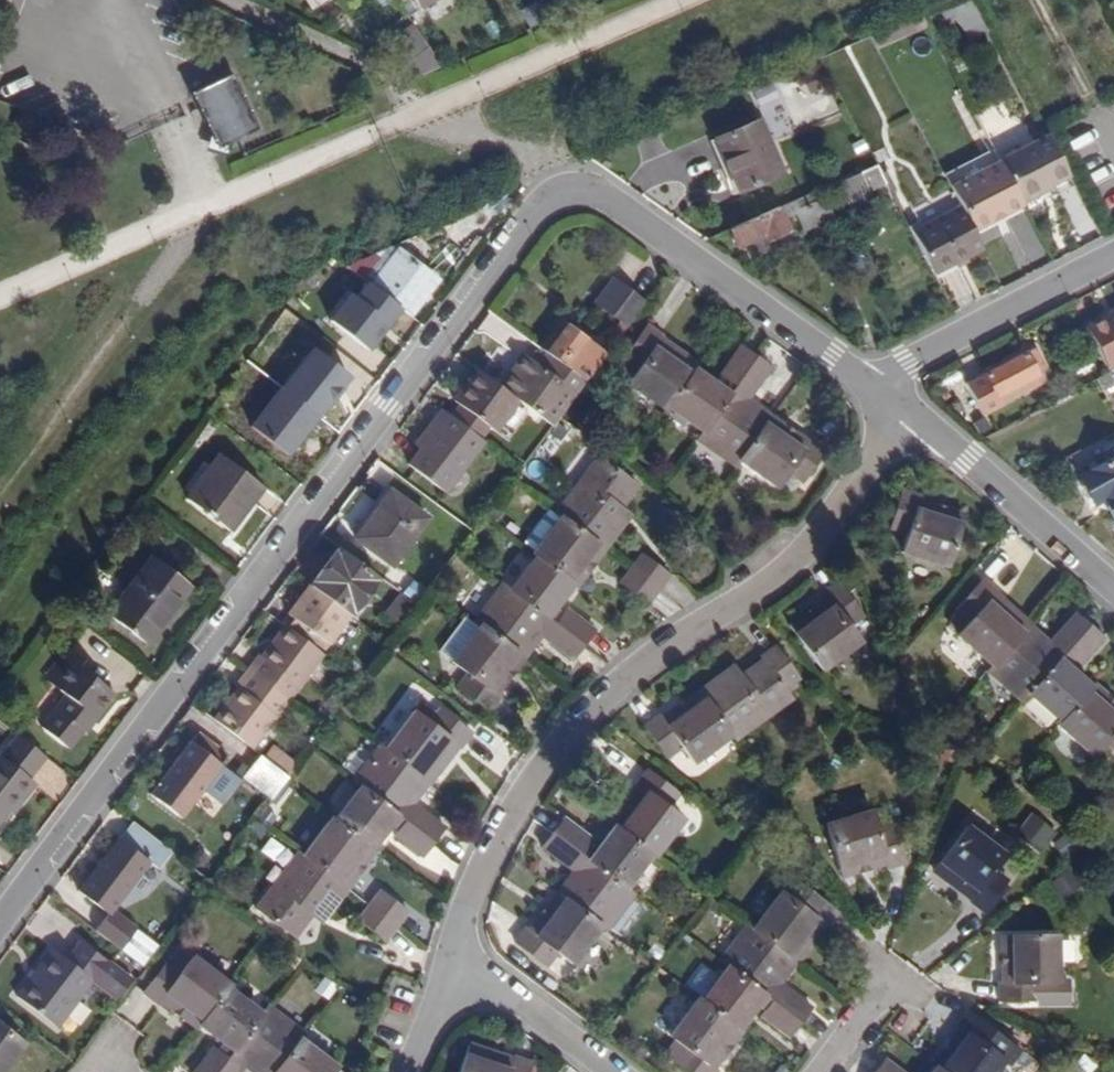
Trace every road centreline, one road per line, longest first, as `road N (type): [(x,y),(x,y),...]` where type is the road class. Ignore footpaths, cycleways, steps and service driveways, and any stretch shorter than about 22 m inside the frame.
road 1 (residential): [(891,411),(629,220),(589,209),(551,222),(0,946)]
road 2 (residential): [(891,411),(803,557),(691,631),(607,697),(555,753),(495,848),(467,914),(462,959)]
road 3 (residential): [(1113,605),(891,411)]
road 4 (residential): [(1113,264),(913,371),(891,411)]
road 5 (residential): [(462,959),(604,1071)]
road 6 (residential): [(462,959),(411,1071)]

